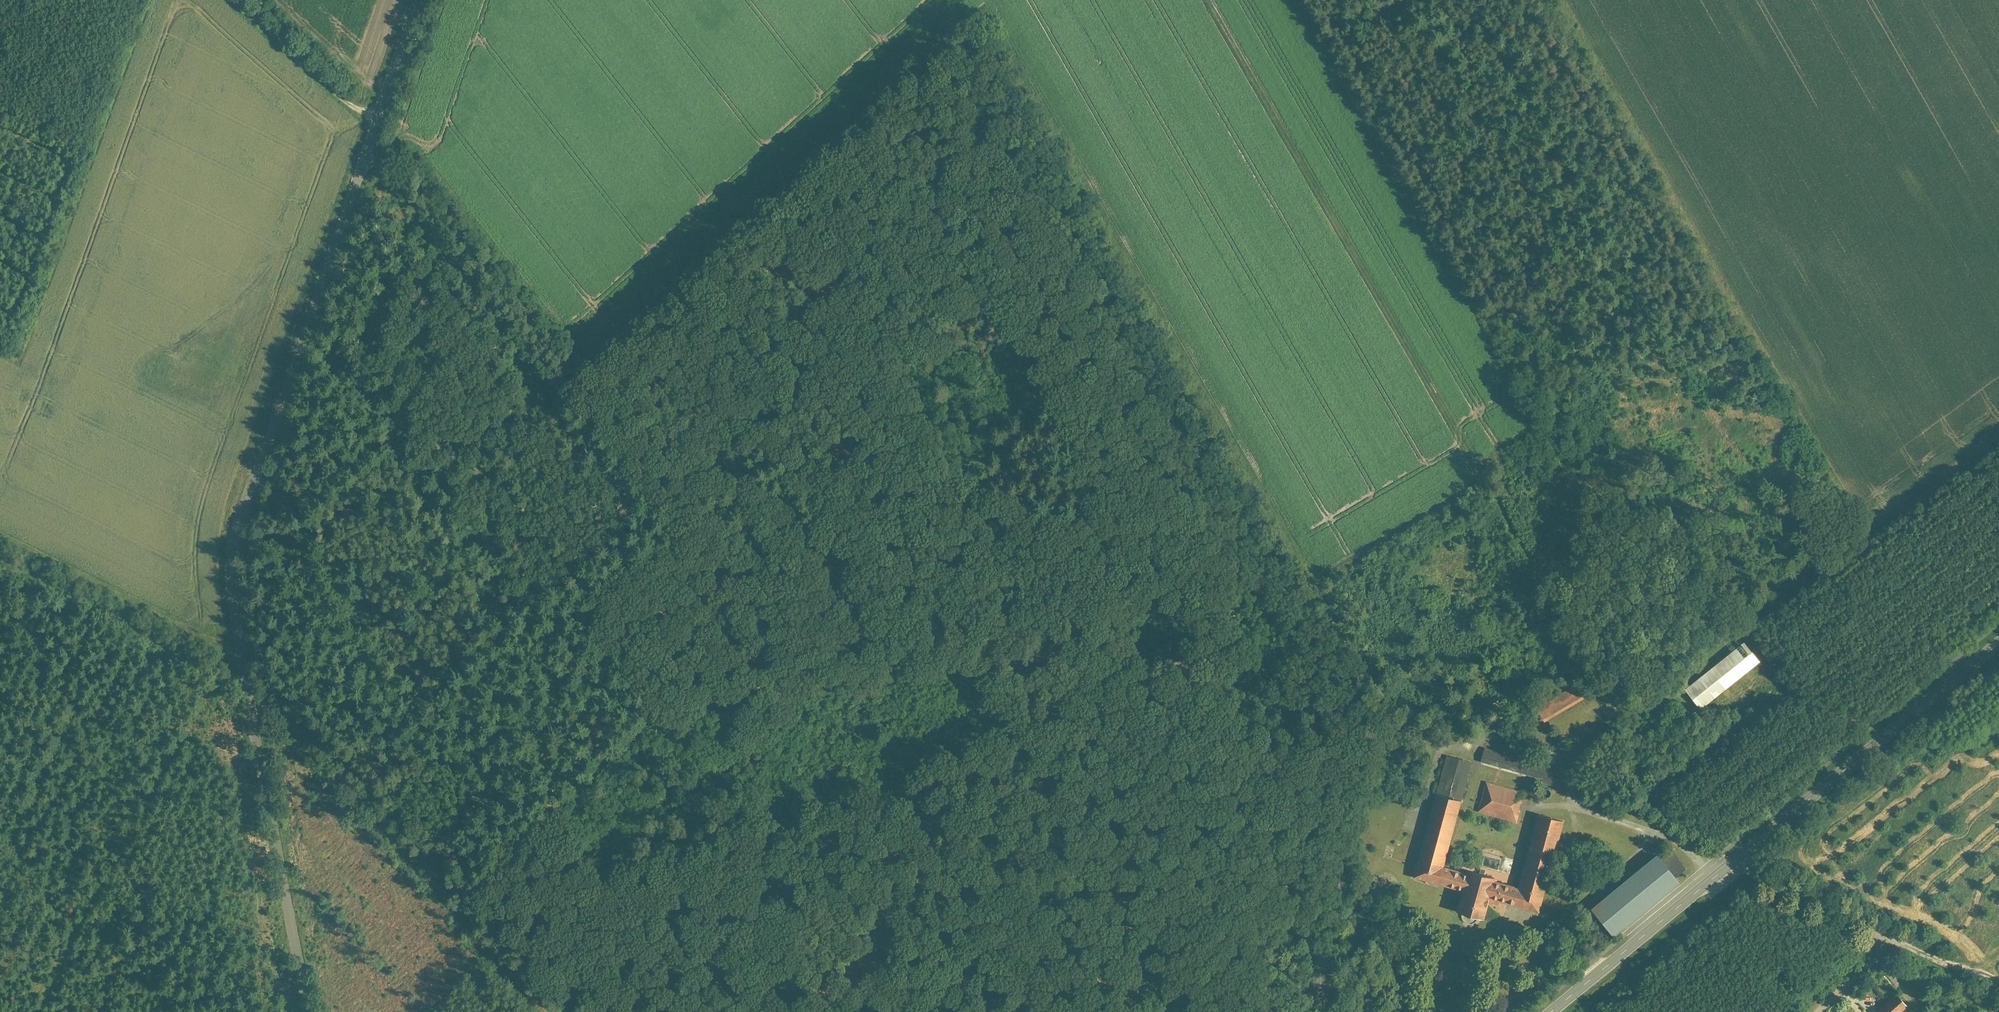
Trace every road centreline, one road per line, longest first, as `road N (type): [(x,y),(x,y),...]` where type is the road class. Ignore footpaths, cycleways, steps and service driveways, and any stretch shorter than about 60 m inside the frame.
road 1 (residential): [(417,0),(237,540),(233,578),(243,668),(314,1011)]
road 2 (tertiary): [(1998,645),(1732,864)]
road 3 (residential): [(1732,864),(1886,933),(1875,963),(1817,1011)]
road 4 (track): [(0,565),(243,668)]
road 5 (tertiary): [(1732,864),(1554,1011)]
road 6 (track): [(230,0),(376,124)]
road 7 (track): [(1998,989),(1886,933)]
road 8 (track): [(251,696),(169,664),(153,633)]

